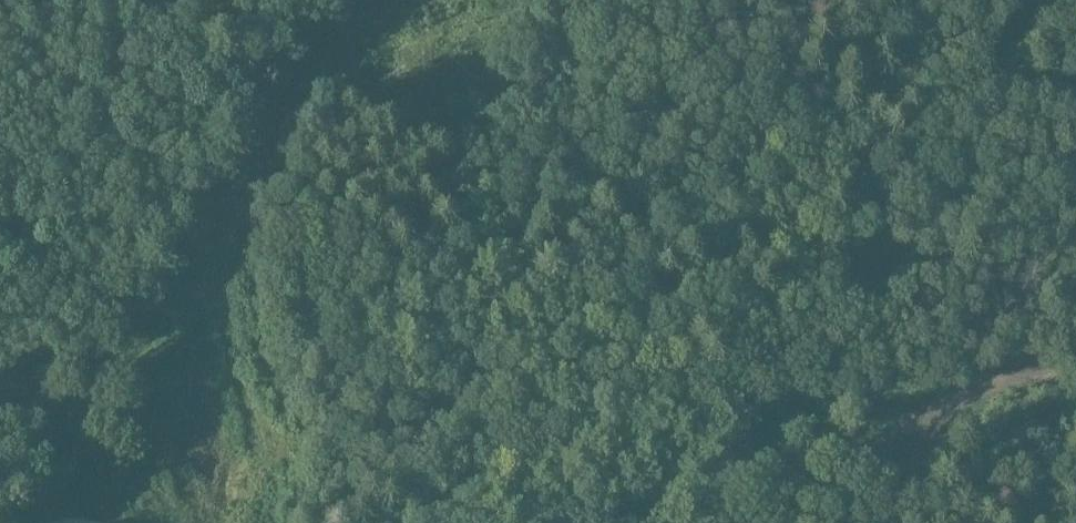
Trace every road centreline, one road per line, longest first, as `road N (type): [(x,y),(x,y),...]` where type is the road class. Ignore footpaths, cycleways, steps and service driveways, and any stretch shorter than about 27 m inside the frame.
road 1 (track): [(216,259),(233,361),(258,437),(763,414),(1075,366)]
road 2 (track): [(685,522),(775,395),(967,180),(1037,0)]
road 3 (track): [(412,52),(290,123),(177,321),(87,418)]

